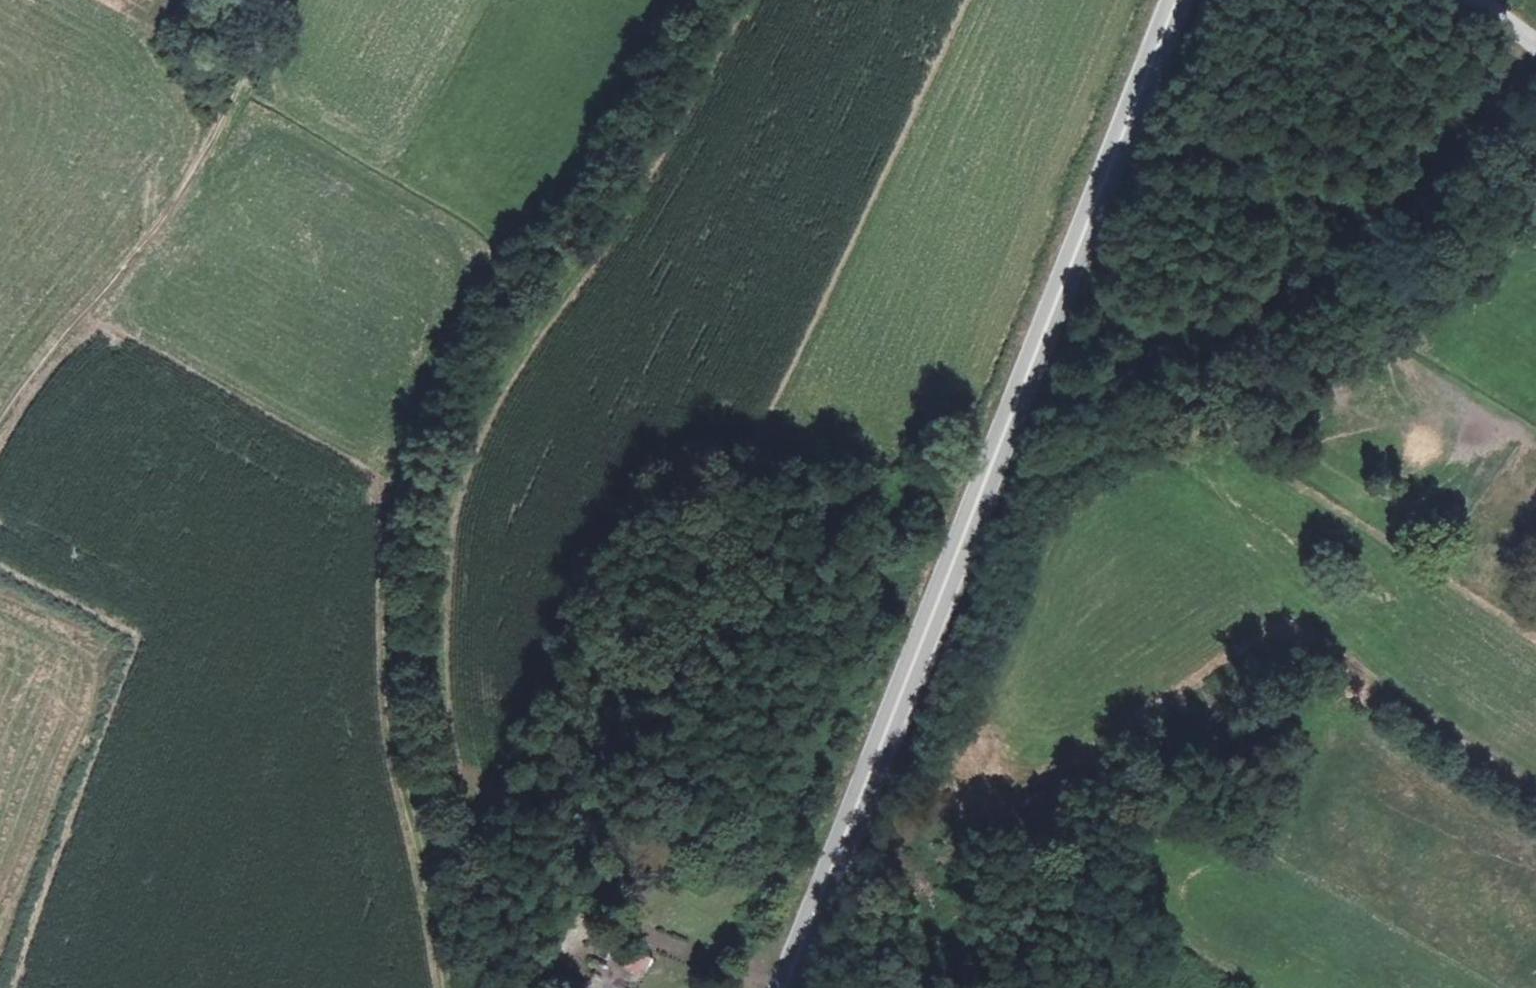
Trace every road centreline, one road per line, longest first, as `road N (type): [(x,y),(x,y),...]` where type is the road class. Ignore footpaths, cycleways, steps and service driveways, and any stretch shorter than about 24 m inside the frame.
road 1 (secondary): [(784,987),(1176,0)]
road 2 (track): [(0,419),(184,194),(284,0)]

